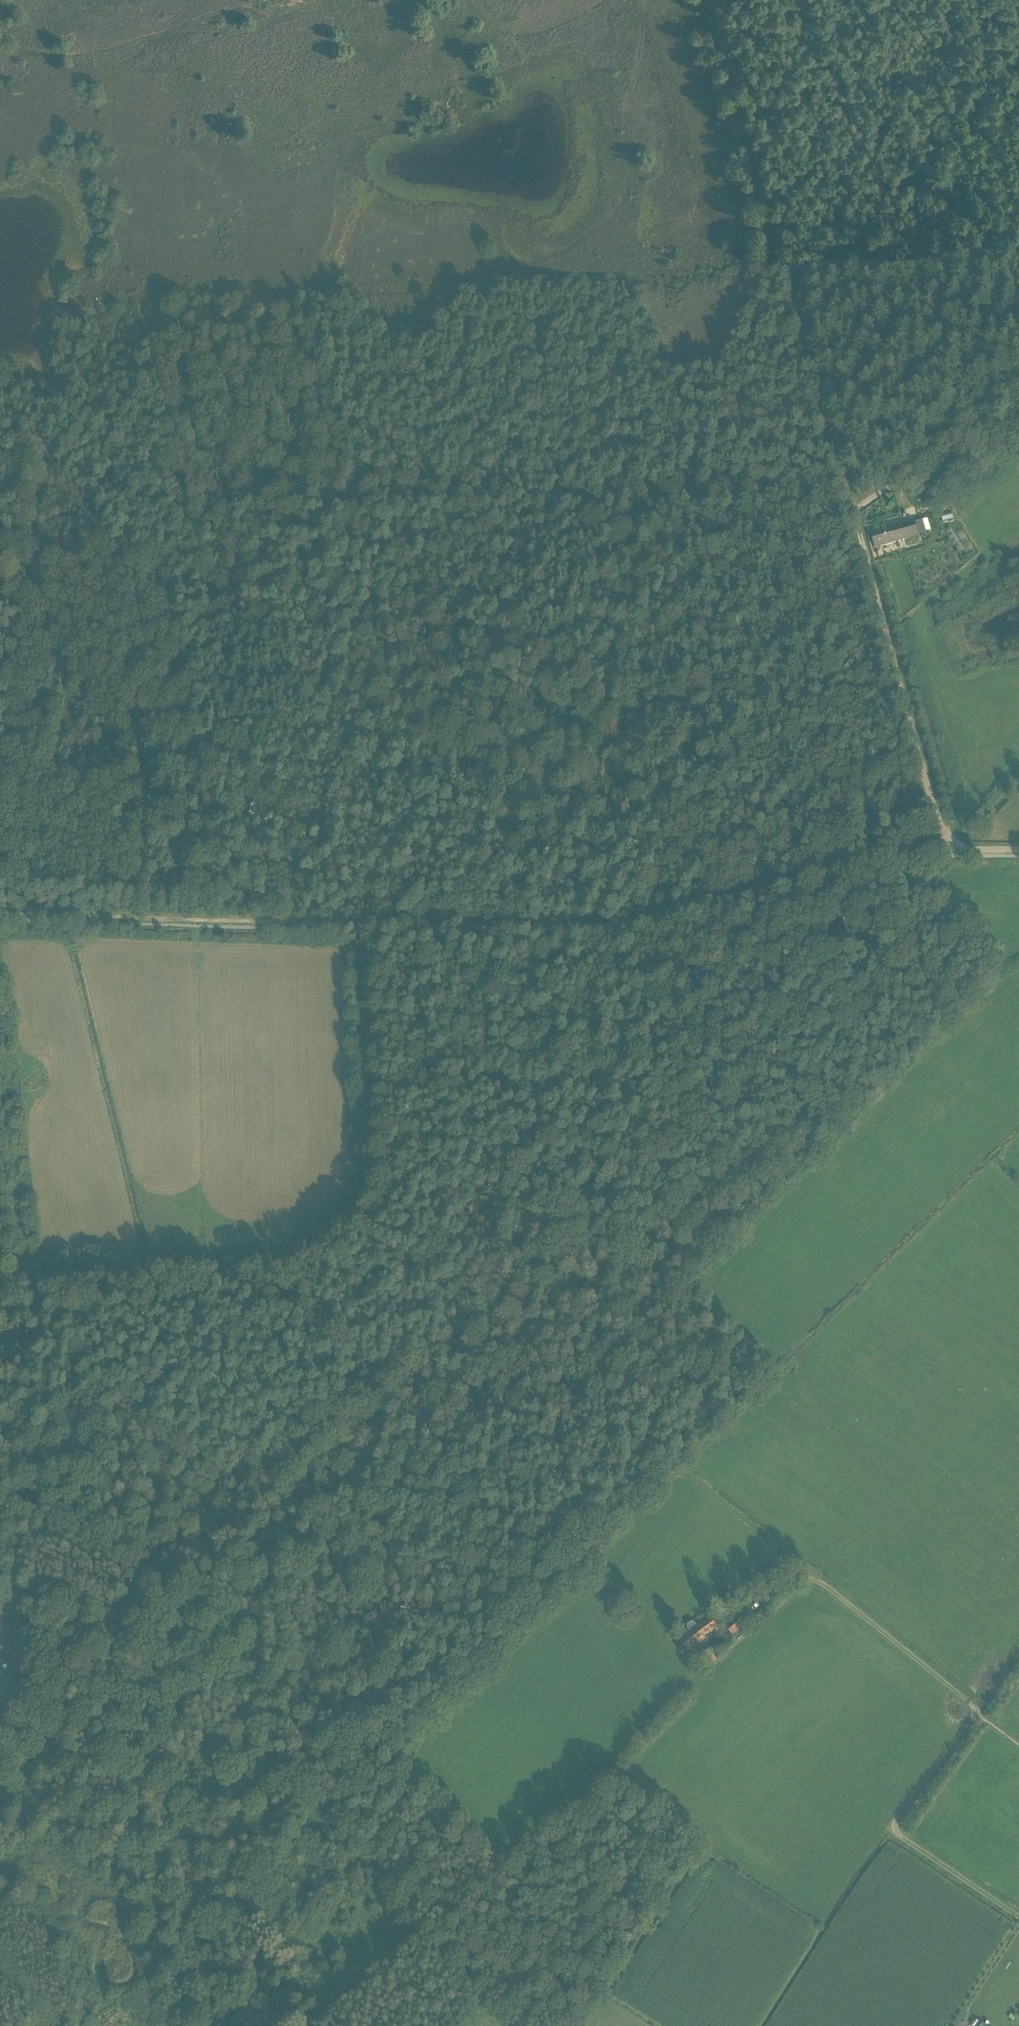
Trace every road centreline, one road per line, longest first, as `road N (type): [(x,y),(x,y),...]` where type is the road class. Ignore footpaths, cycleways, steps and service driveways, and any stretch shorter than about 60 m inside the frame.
road 1 (track): [(0,913),(591,930),(872,860)]
road 2 (track): [(848,521),(713,0)]
road 3 (track): [(872,860),(929,849),(1018,850)]

